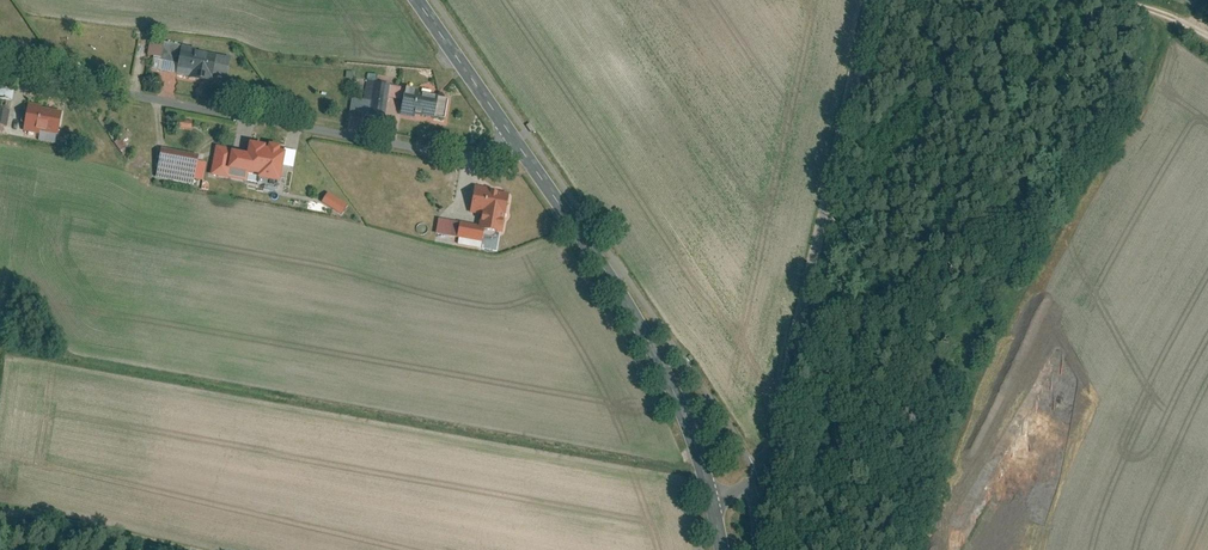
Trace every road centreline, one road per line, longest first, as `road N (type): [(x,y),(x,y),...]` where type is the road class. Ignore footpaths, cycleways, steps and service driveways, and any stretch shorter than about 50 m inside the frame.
road 1 (residential): [(0,68),(469,154),(512,140)]
road 2 (unclassified): [(871,0),(771,452),(750,483)]
road 3 (tertiary): [(512,140),(659,363),(712,501)]
road 4 (tertiary): [(414,0),(512,140)]

